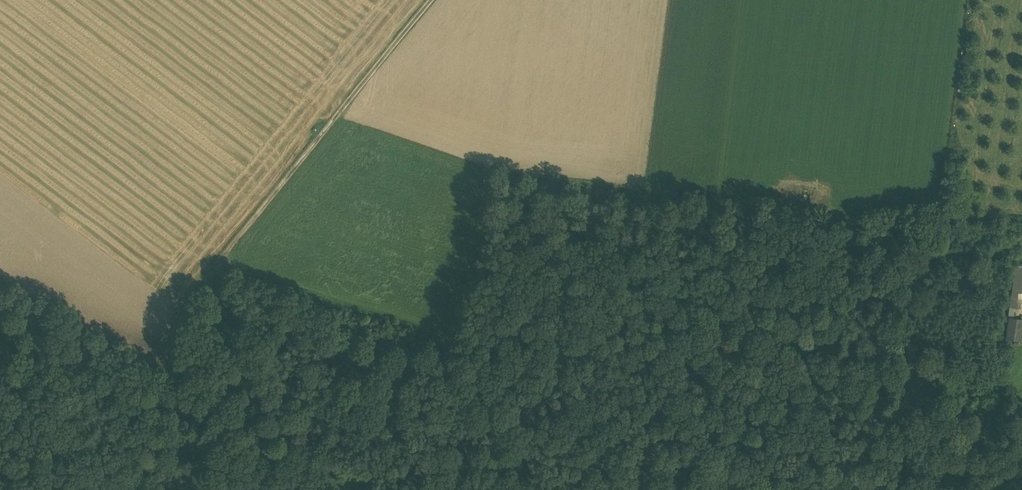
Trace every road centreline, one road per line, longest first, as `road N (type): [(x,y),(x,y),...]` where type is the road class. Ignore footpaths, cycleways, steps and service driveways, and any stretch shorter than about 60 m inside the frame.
road 1 (track): [(0,287),(7,281),(170,377),(189,314),(224,255)]
road 2 (track): [(431,0),(224,255)]
road 3 (track): [(458,349),(213,269)]
road 4 (track): [(423,489),(472,281)]
road 5 (track): [(822,336),(787,489)]
road 6 (track): [(117,489),(154,426),(170,377)]

